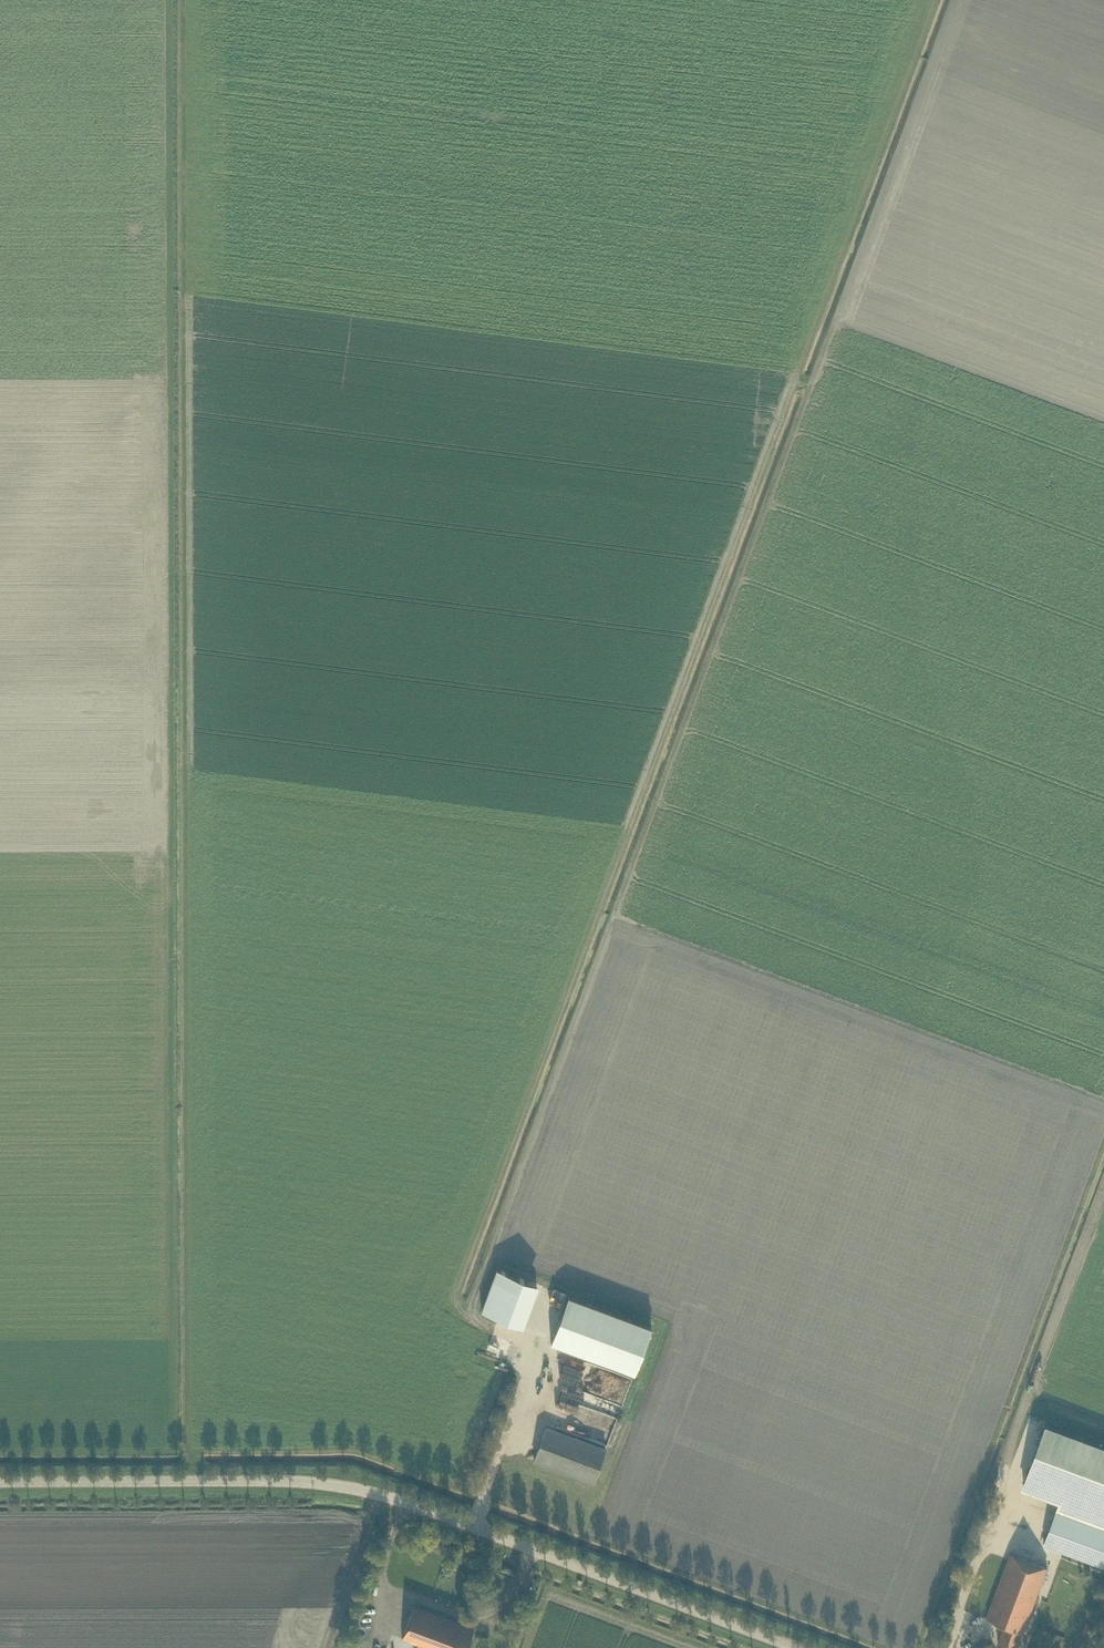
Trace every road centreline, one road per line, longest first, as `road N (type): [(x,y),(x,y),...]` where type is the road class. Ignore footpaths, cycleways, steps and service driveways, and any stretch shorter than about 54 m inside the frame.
road 1 (tertiary): [(792,1647),(355,1491),(299,1483),(0,1484)]

